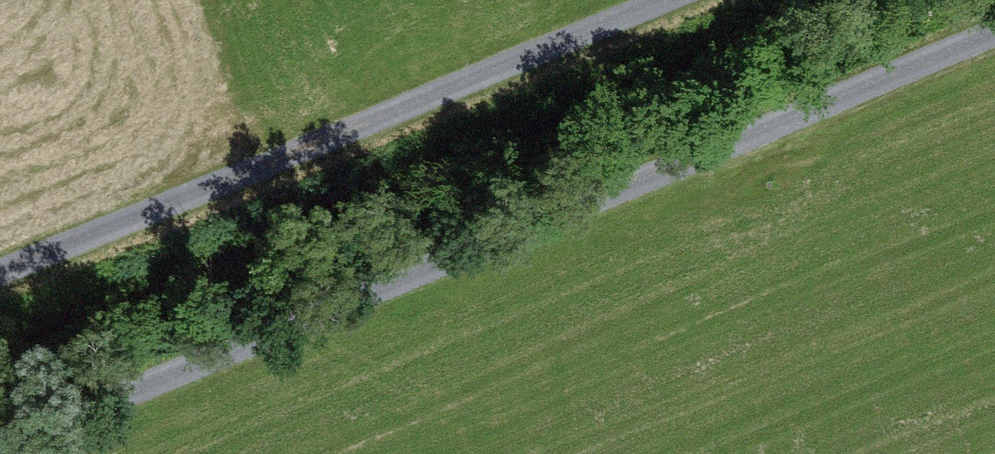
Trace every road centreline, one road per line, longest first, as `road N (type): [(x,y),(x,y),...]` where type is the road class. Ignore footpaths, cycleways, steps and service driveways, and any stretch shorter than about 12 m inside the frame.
road 1 (track): [(0,446),(994,36)]
road 2 (track): [(667,0),(0,264)]

